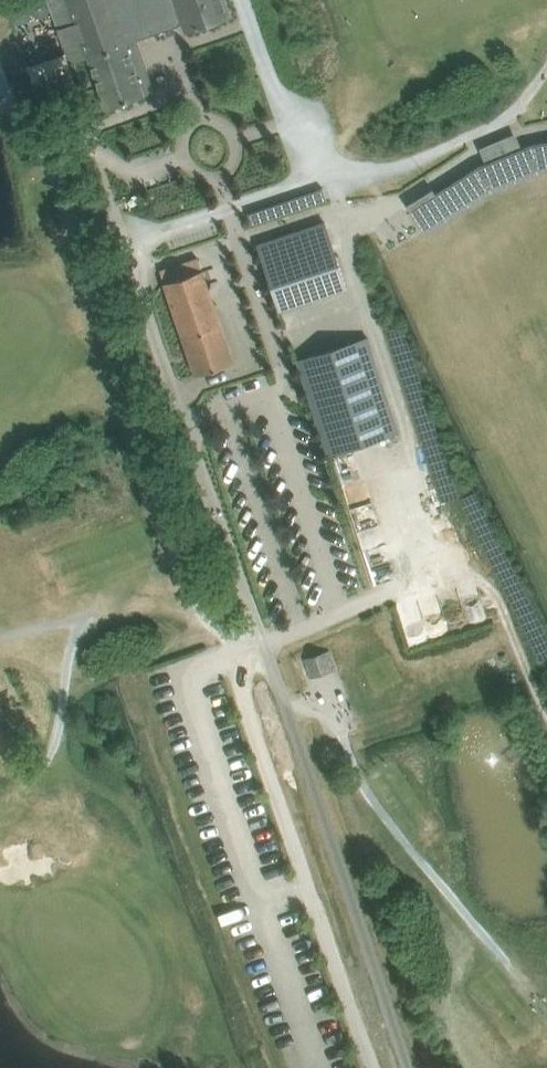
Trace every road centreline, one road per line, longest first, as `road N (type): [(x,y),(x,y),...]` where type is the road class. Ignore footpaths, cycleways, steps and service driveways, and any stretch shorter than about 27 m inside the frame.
road 1 (unclassified): [(407,1067),(127,244)]
road 2 (track): [(0,75),(54,175),(195,597),(229,633),(264,642)]
road 3 (track): [(303,182),(401,166),(498,122),(546,69)]

